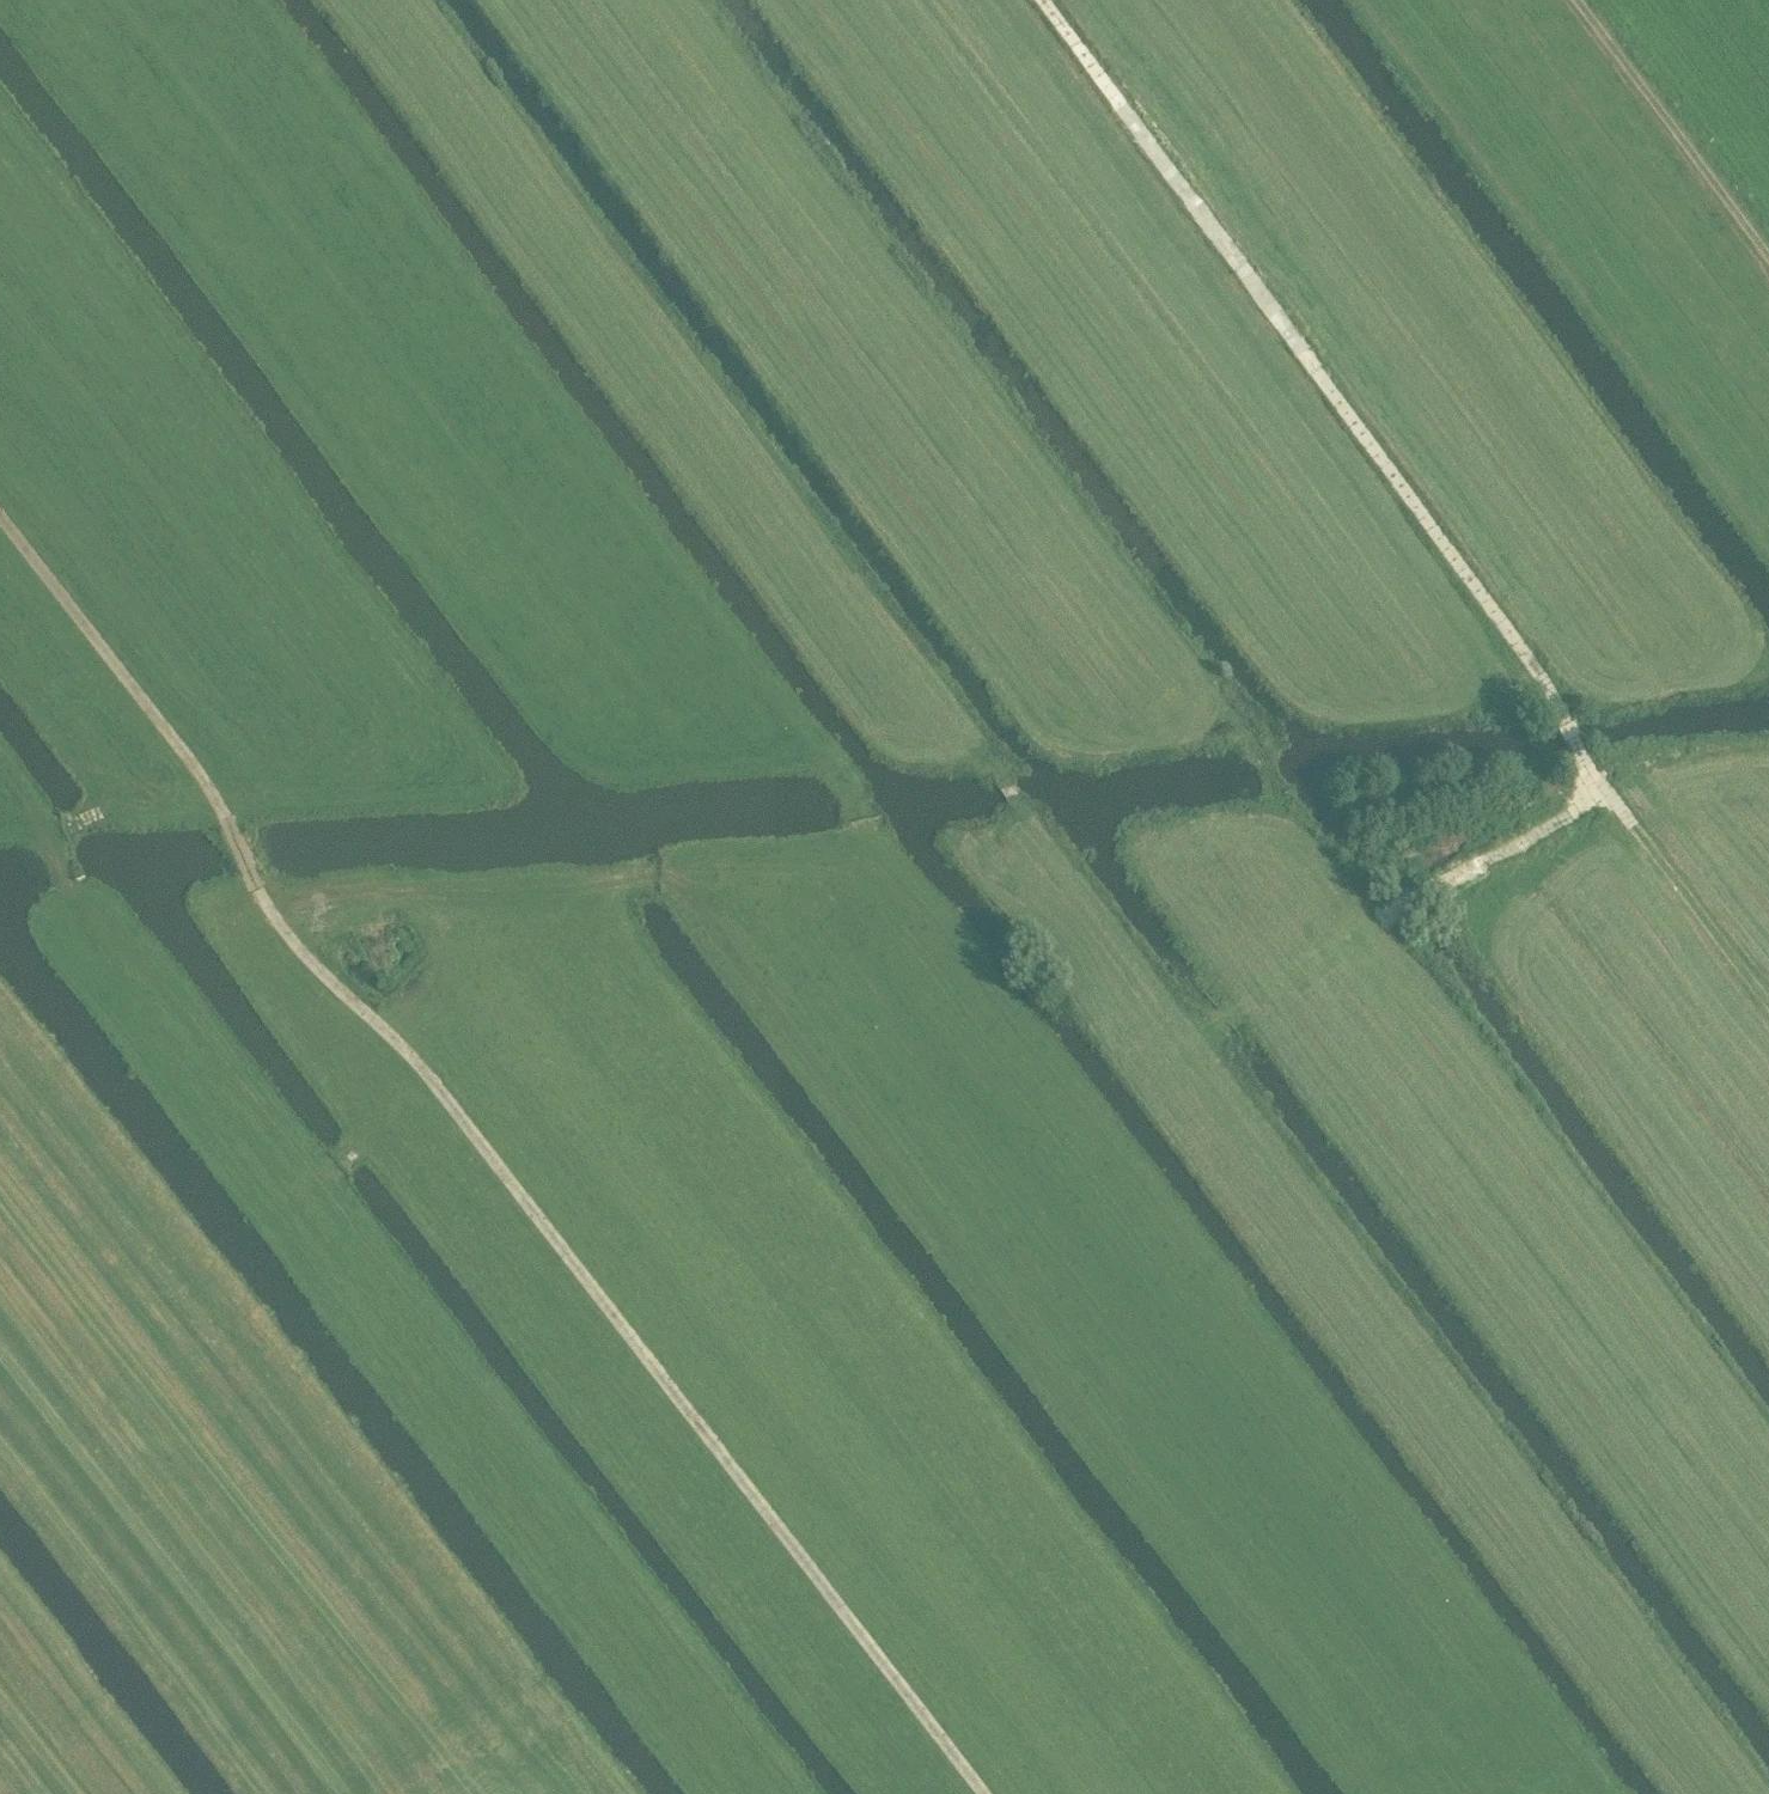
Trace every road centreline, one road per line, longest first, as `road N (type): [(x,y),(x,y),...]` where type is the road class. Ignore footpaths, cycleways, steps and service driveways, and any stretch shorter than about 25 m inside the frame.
road 1 (track): [(0,520),(216,799),(252,879),(309,961),(409,1051),(984,1793)]

